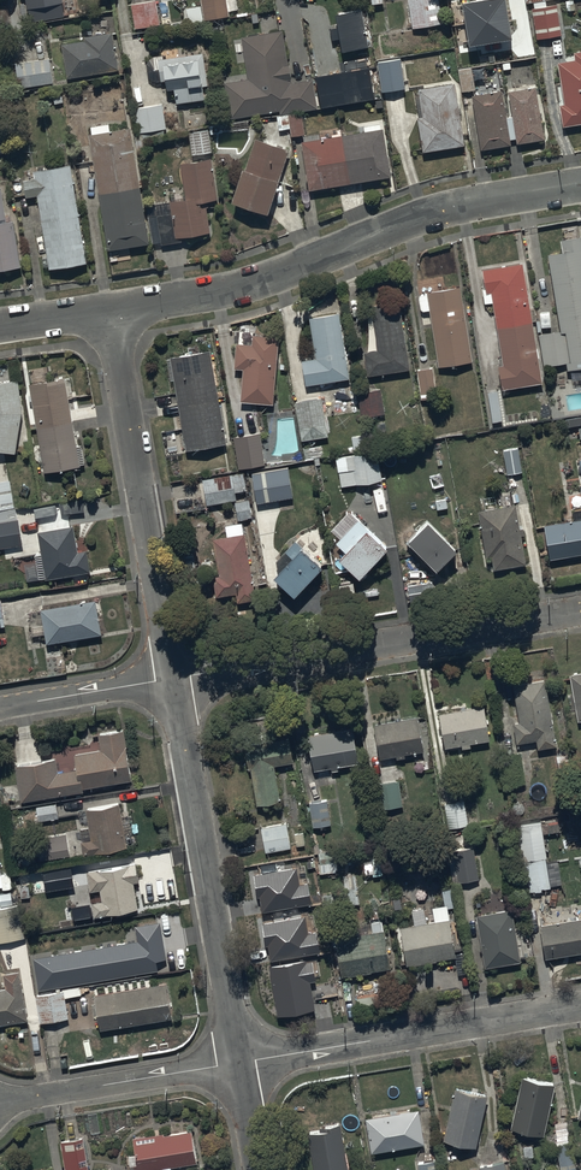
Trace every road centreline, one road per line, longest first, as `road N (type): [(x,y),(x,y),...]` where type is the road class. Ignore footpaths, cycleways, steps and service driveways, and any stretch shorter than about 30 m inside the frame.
road 1 (residential): [(580,182),(466,203),(274,278),(110,314)]
road 2 (residential): [(174,678),(580,613)]
road 3 (residential): [(174,678),(242,1060)]
road 4 (residential): [(110,314),(174,678)]
road 5 (residential): [(242,1060),(580,1003)]
road 6 (residential): [(0,1101),(242,1060)]
road 7 (residential): [(0,705),(174,678)]

